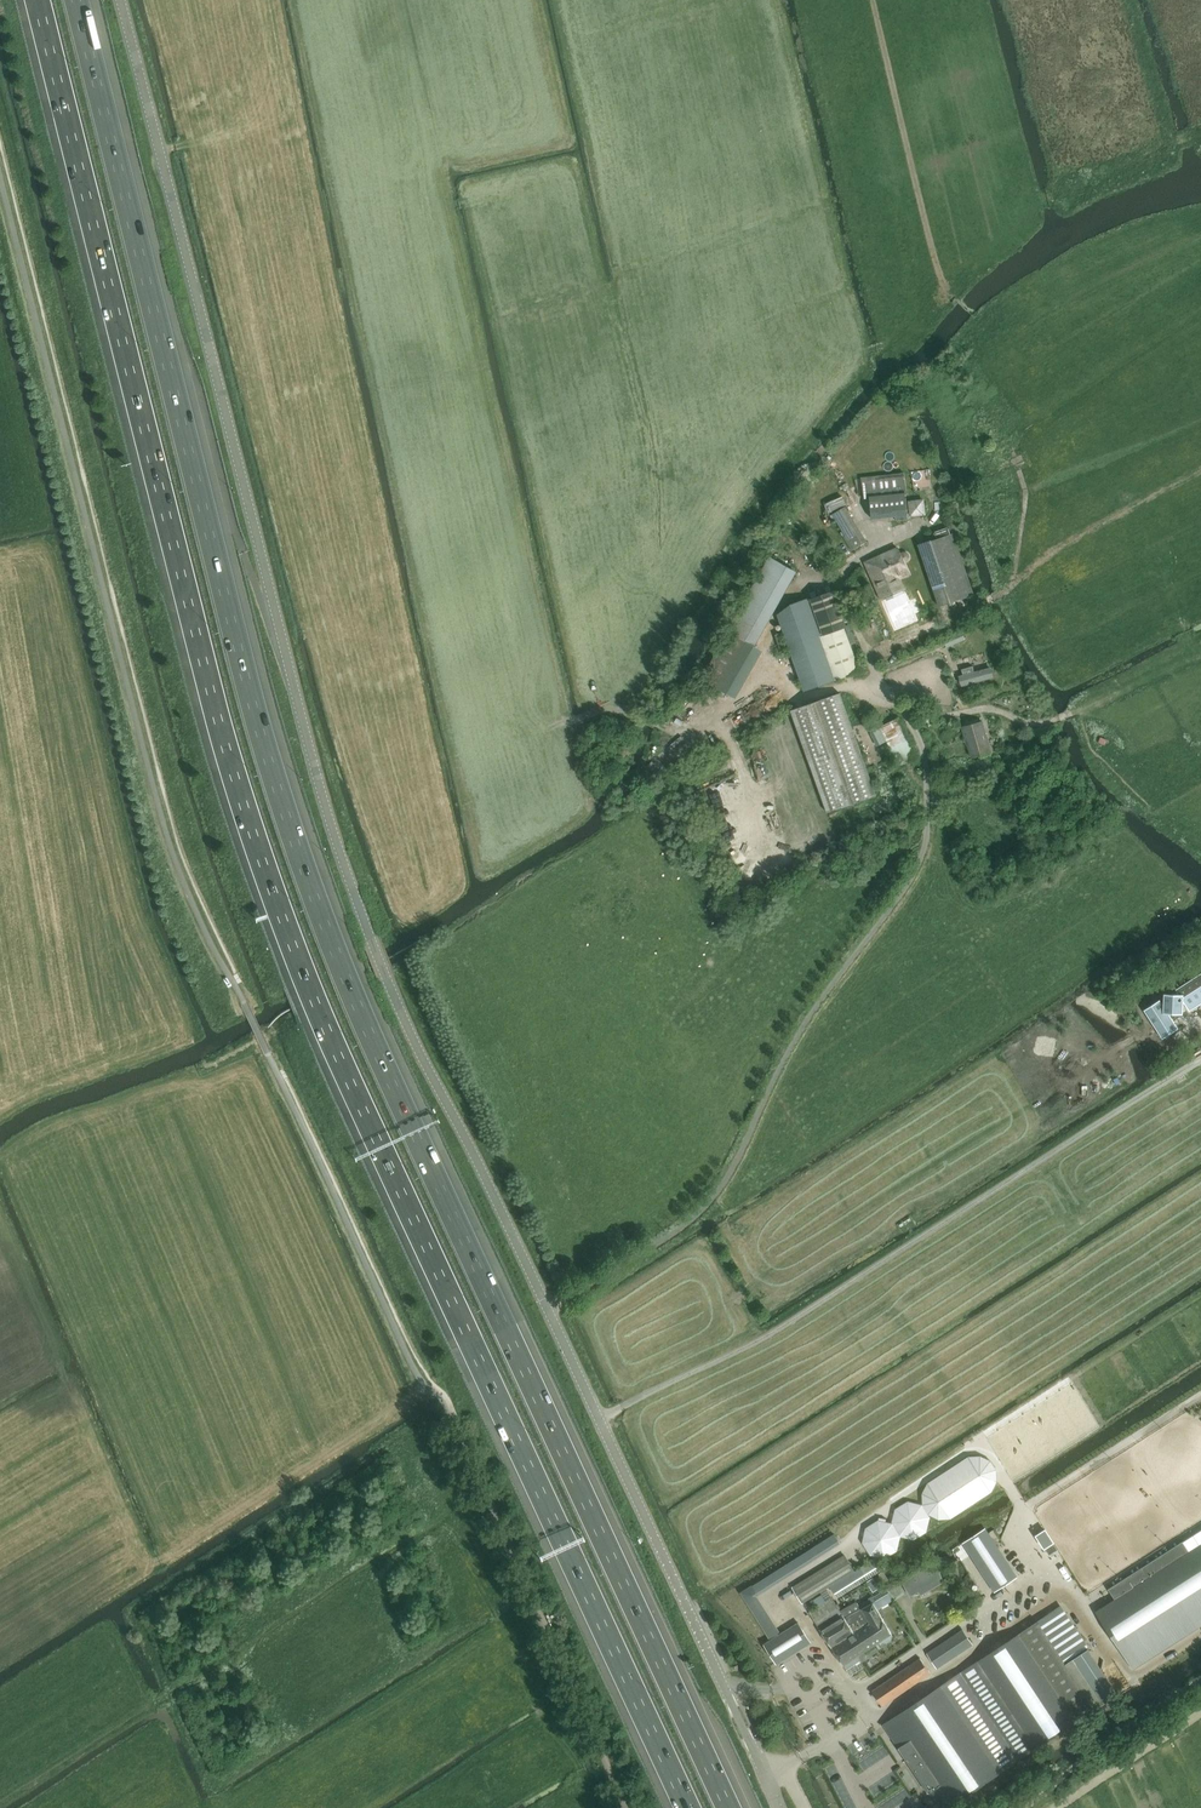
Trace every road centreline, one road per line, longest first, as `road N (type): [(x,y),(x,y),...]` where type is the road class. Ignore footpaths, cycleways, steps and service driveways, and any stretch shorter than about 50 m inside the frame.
road 1 (motorway): [(728,1807),(368,1031),(303,868),(253,710),(76,0)]
road 2 (motorway): [(37,0),(205,674),(263,866),(390,1169),(687,1807)]
road 3 (unclassified): [(763,1772),(406,1026),(357,903),(316,778),(119,0)]
road 4 (track): [(597,1418),(765,1333),(1200,1056)]
road 5 (track): [(870,1721),(859,1689),(1035,1574),(1022,1509),(1200,1395)]
road 6 (residential): [(628,1807),(444,1400),(424,1387)]
road 7 (track): [(956,300),(939,277),(873,0)]
road 8 (track): [(1194,648),(1055,721),(1031,724),(993,709),(904,711)]
road 9 (track): [(1200,1681),(1082,1757),(1020,1807)]
road 10 (track): [(1146,545),(1194,648),(1200,645)]

